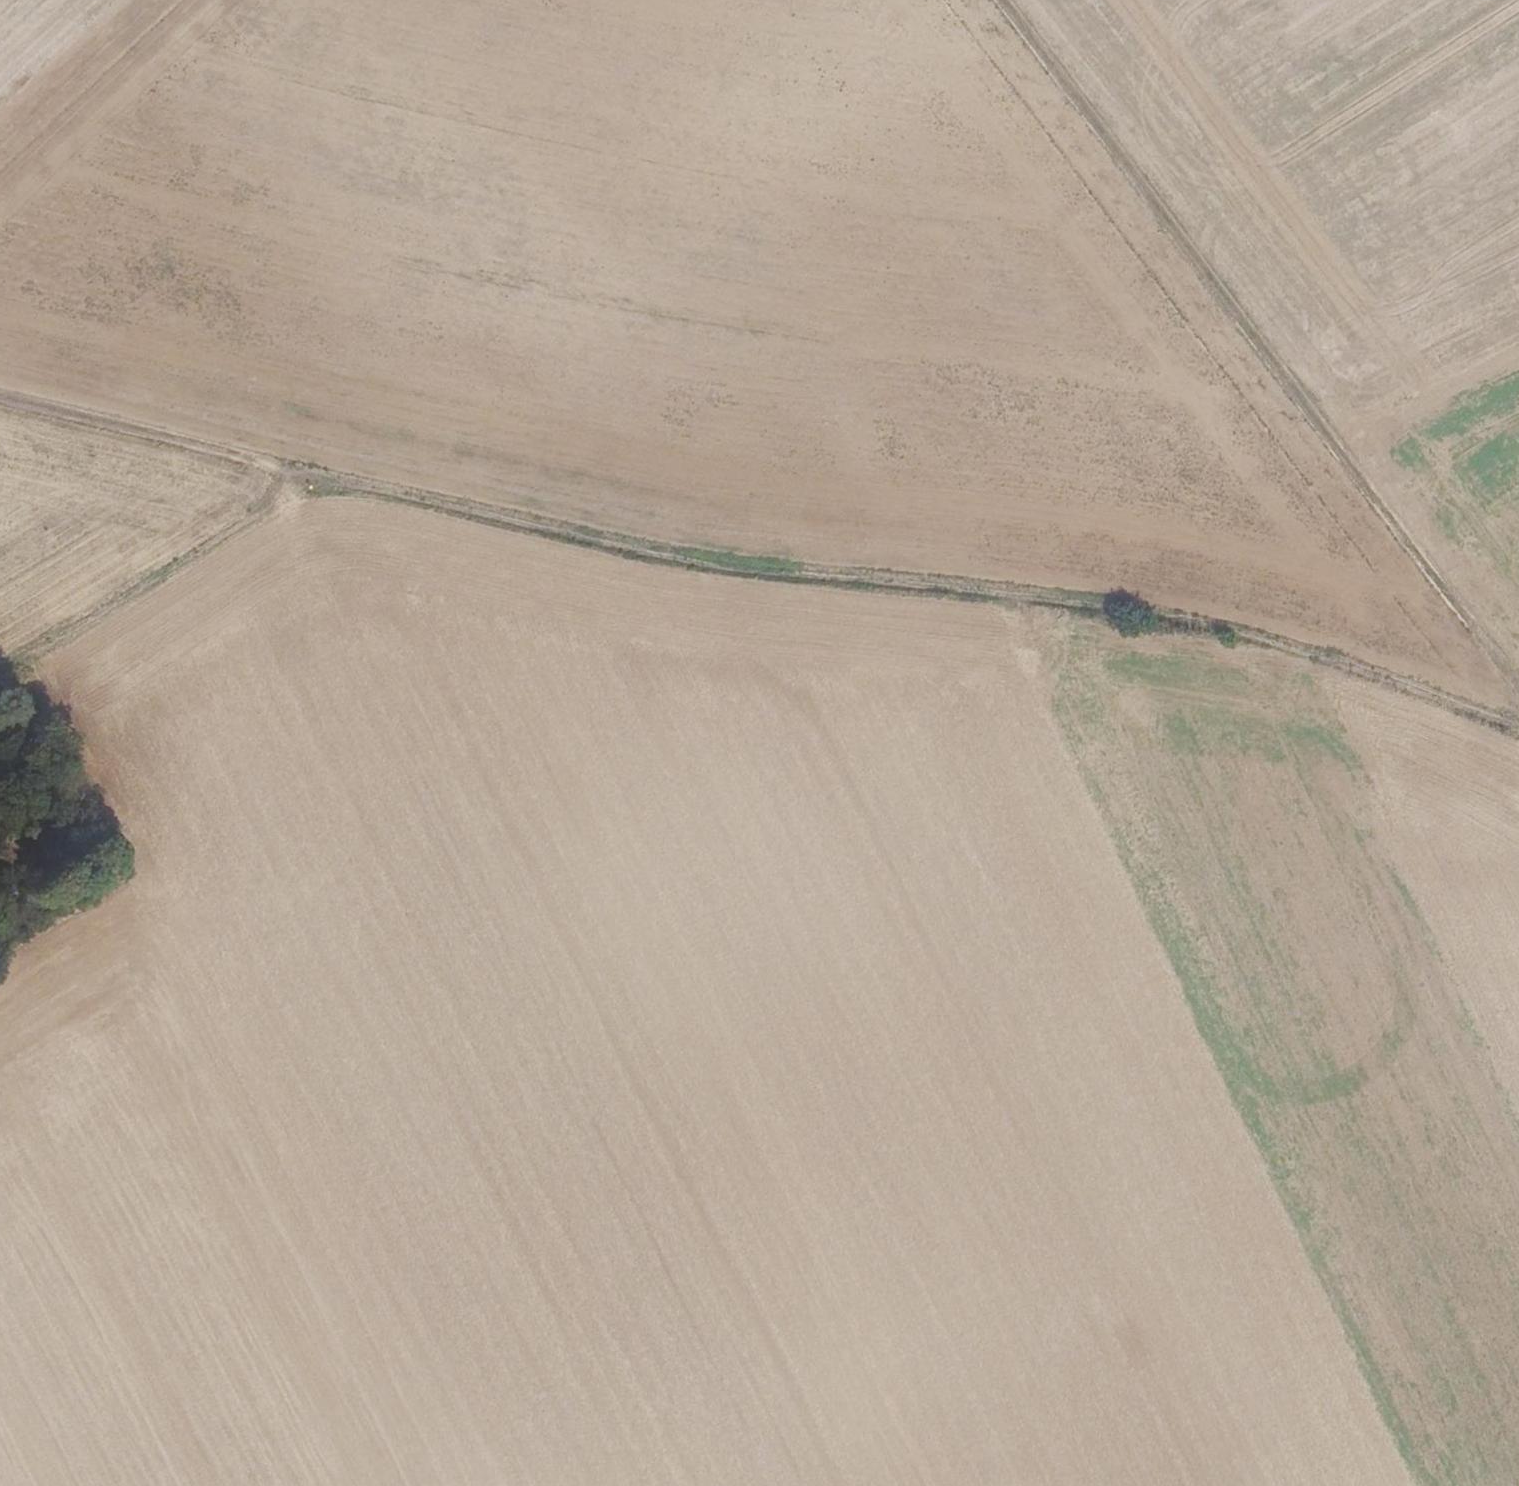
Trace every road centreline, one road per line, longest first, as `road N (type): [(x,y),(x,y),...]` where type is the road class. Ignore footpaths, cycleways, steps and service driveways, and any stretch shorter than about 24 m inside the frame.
road 1 (track): [(1006,0),(1518,668)]
road 2 (track): [(306,477),(0,675)]

